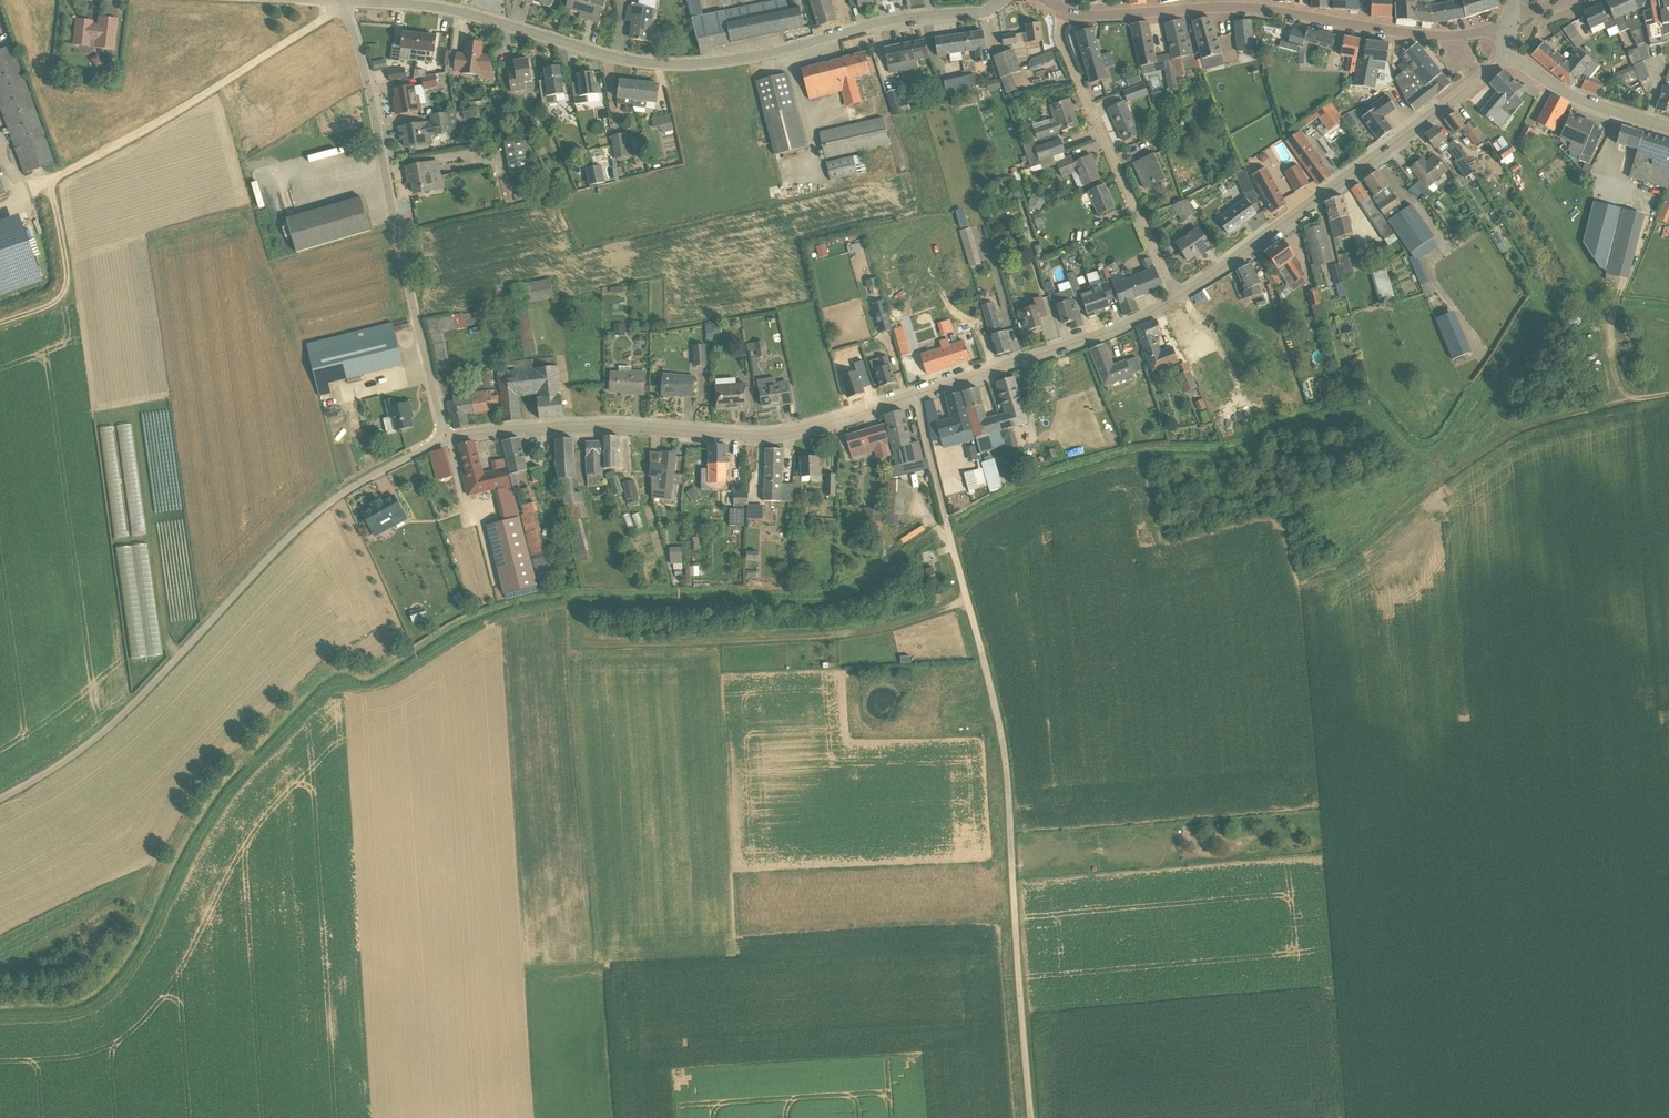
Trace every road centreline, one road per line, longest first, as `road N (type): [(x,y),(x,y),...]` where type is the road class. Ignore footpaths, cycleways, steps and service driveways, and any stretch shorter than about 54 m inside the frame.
road 1 (track): [(0,1035),(99,1027),(153,966),(217,856),(326,726),(370,702),(437,689),(497,658),(581,642)]
road 2 (unclassified): [(1032,1117),(1012,811),(998,715),(917,396)]
road 3 (residential): [(342,2),(463,13),(659,65),(757,56),(898,20),(979,14),(1002,0)]
road 4 (unclassified): [(0,800),(125,715),(321,514),(364,481),(447,441)]
road 5 (track): [(0,322),(61,297),(67,285),(52,180),(169,118),(342,2)]
road 6 (residential): [(447,441),(605,427),(787,435),(917,396)]
road 7 (residential): [(447,441),(342,2)]
road 8 (residential): [(1510,22),(1449,37),(1239,7),(1069,14)]
road 9 (residential): [(1177,299),(1510,56)]
road 10 (track): [(968,601),(850,637),(581,642)]
road 11 (track): [(954,547),(1020,512),(1136,473),(1269,460)]
road 12 (residential): [(1177,299),(1064,48),(1069,14)]
road 13 (residential): [(917,396),(1120,329),(1177,299)]
road 14 (residential): [(1668,127),(1571,95),(1510,56)]

